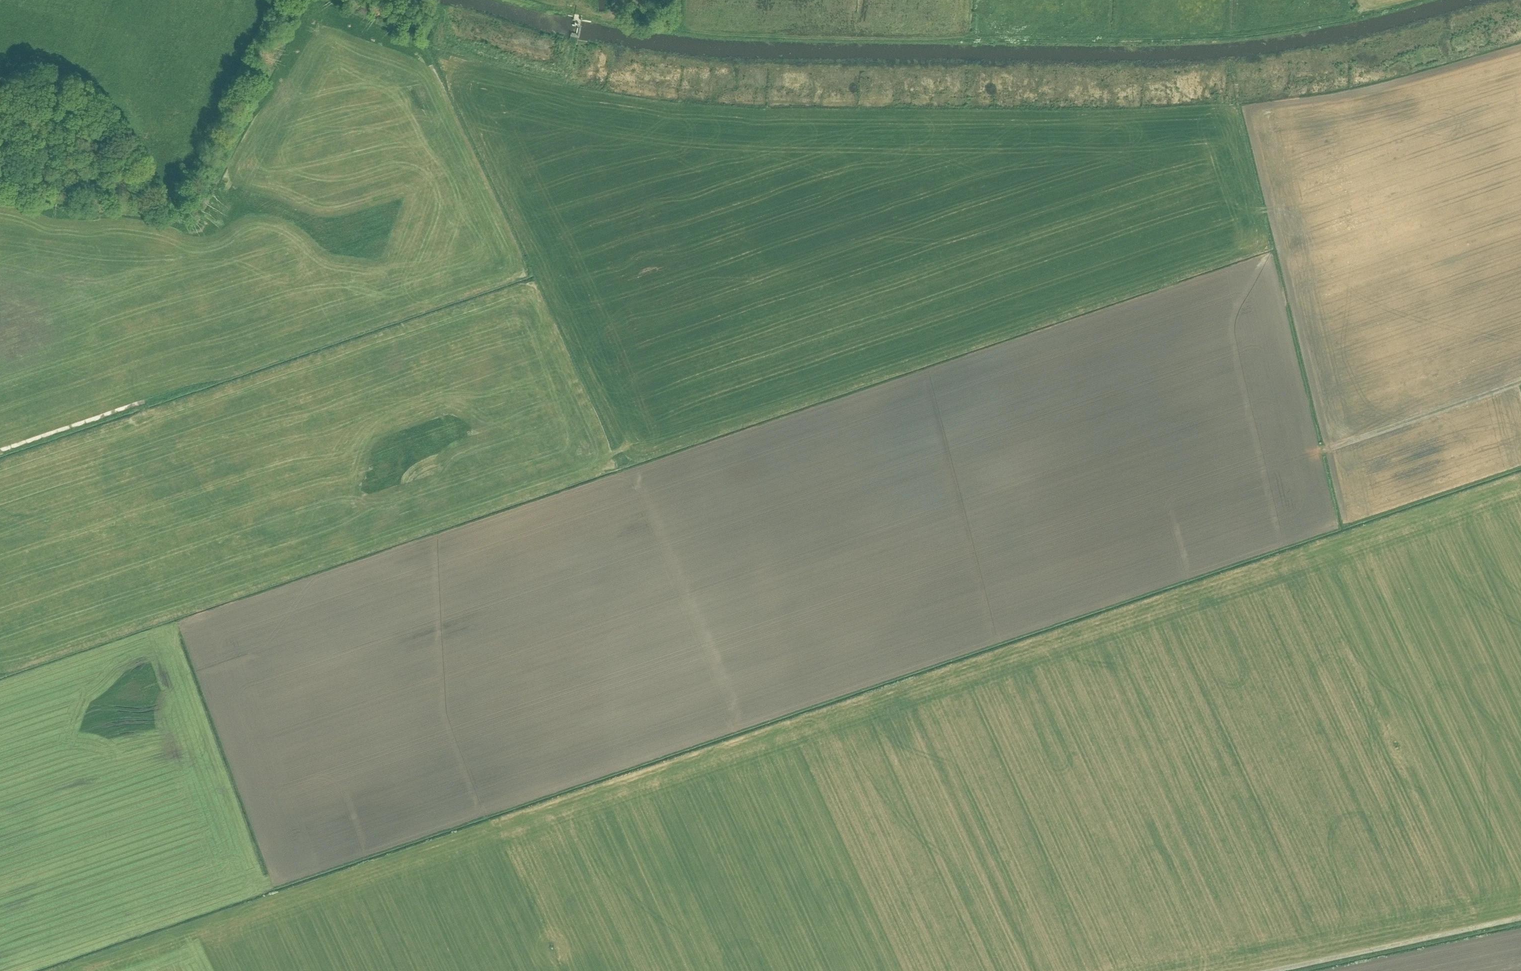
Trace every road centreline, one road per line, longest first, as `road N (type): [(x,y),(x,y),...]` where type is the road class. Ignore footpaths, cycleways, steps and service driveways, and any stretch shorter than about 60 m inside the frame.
road 1 (track): [(1423,0),(1274,34),(1084,43),(698,34),(668,26),(673,0)]
road 2 (track): [(1272,970),(1520,918)]
road 3 (track): [(1520,383),(1324,447)]
road 4 (track): [(532,0),(628,25),(668,26)]

